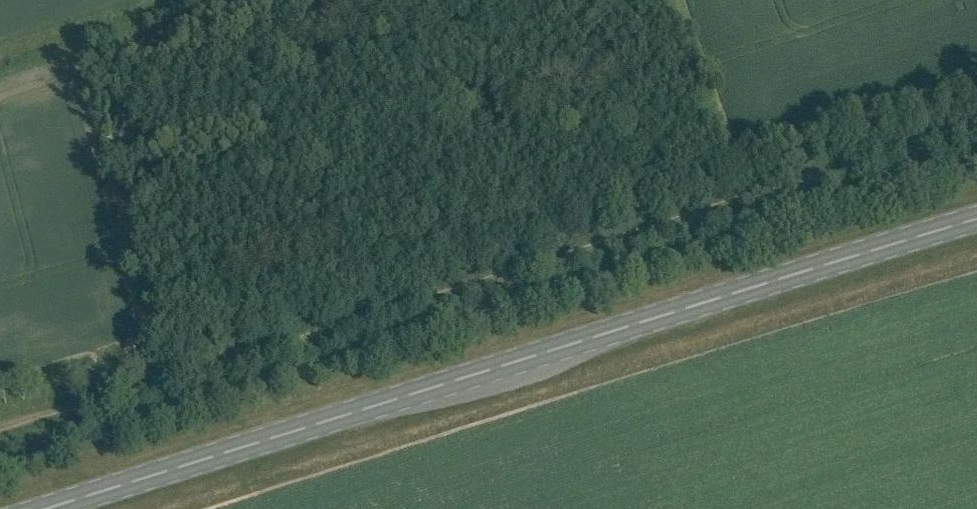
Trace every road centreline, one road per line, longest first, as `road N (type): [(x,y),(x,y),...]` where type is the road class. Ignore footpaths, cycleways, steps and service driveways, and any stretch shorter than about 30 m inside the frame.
road 1 (track): [(0,430),(976,123)]
road 2 (primary): [(51,508),(976,222)]

